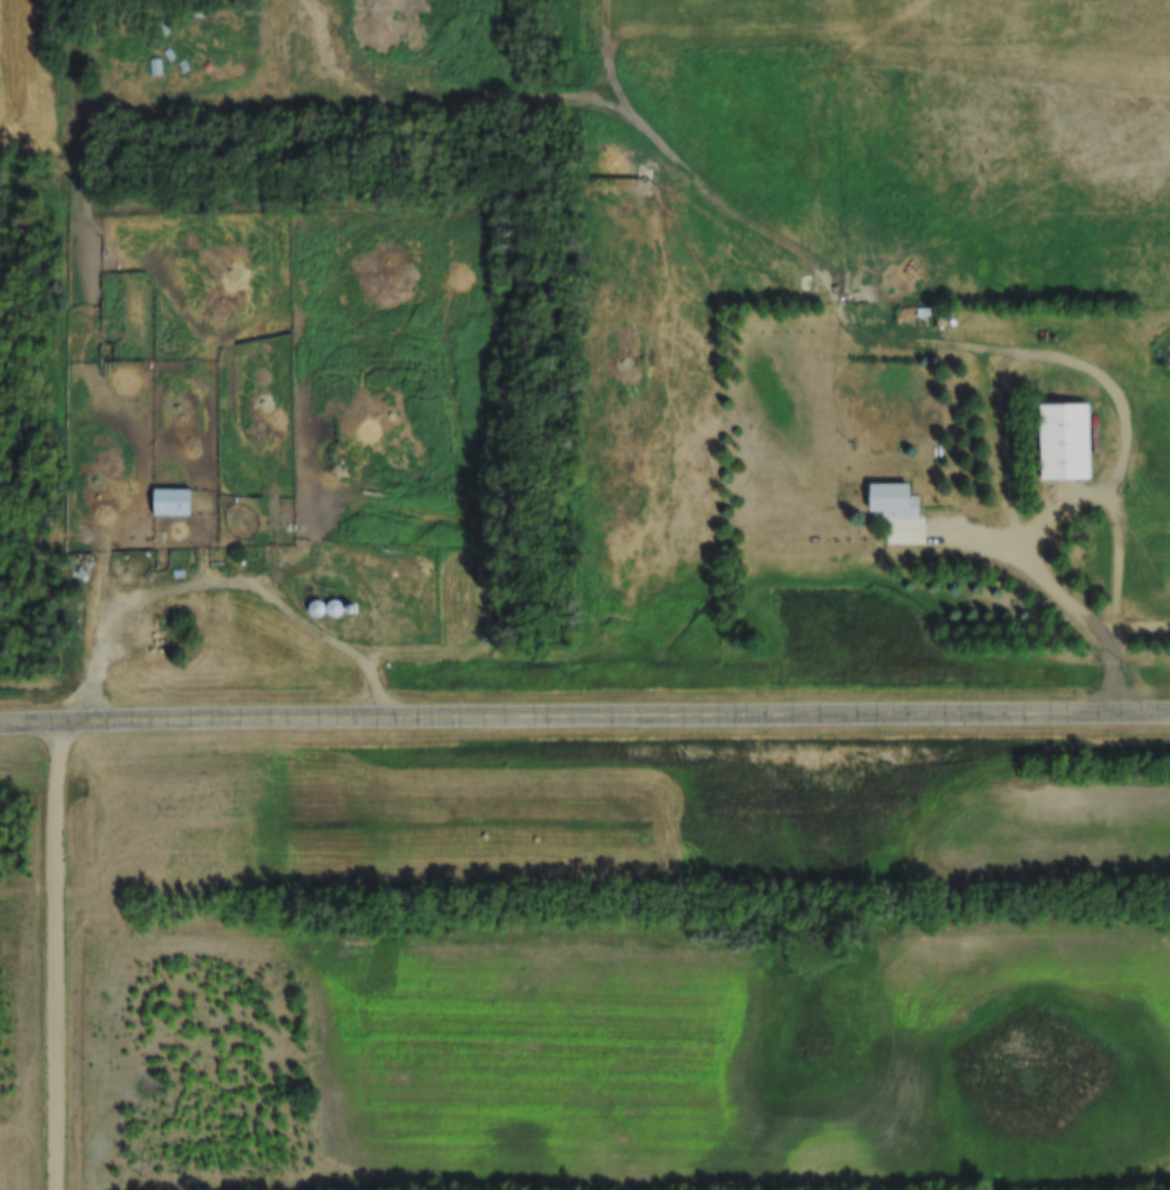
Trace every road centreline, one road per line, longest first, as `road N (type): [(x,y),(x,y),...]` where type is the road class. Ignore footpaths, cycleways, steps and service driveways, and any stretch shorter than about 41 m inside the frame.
road 1 (secondary): [(0,729),(1169,720)]

